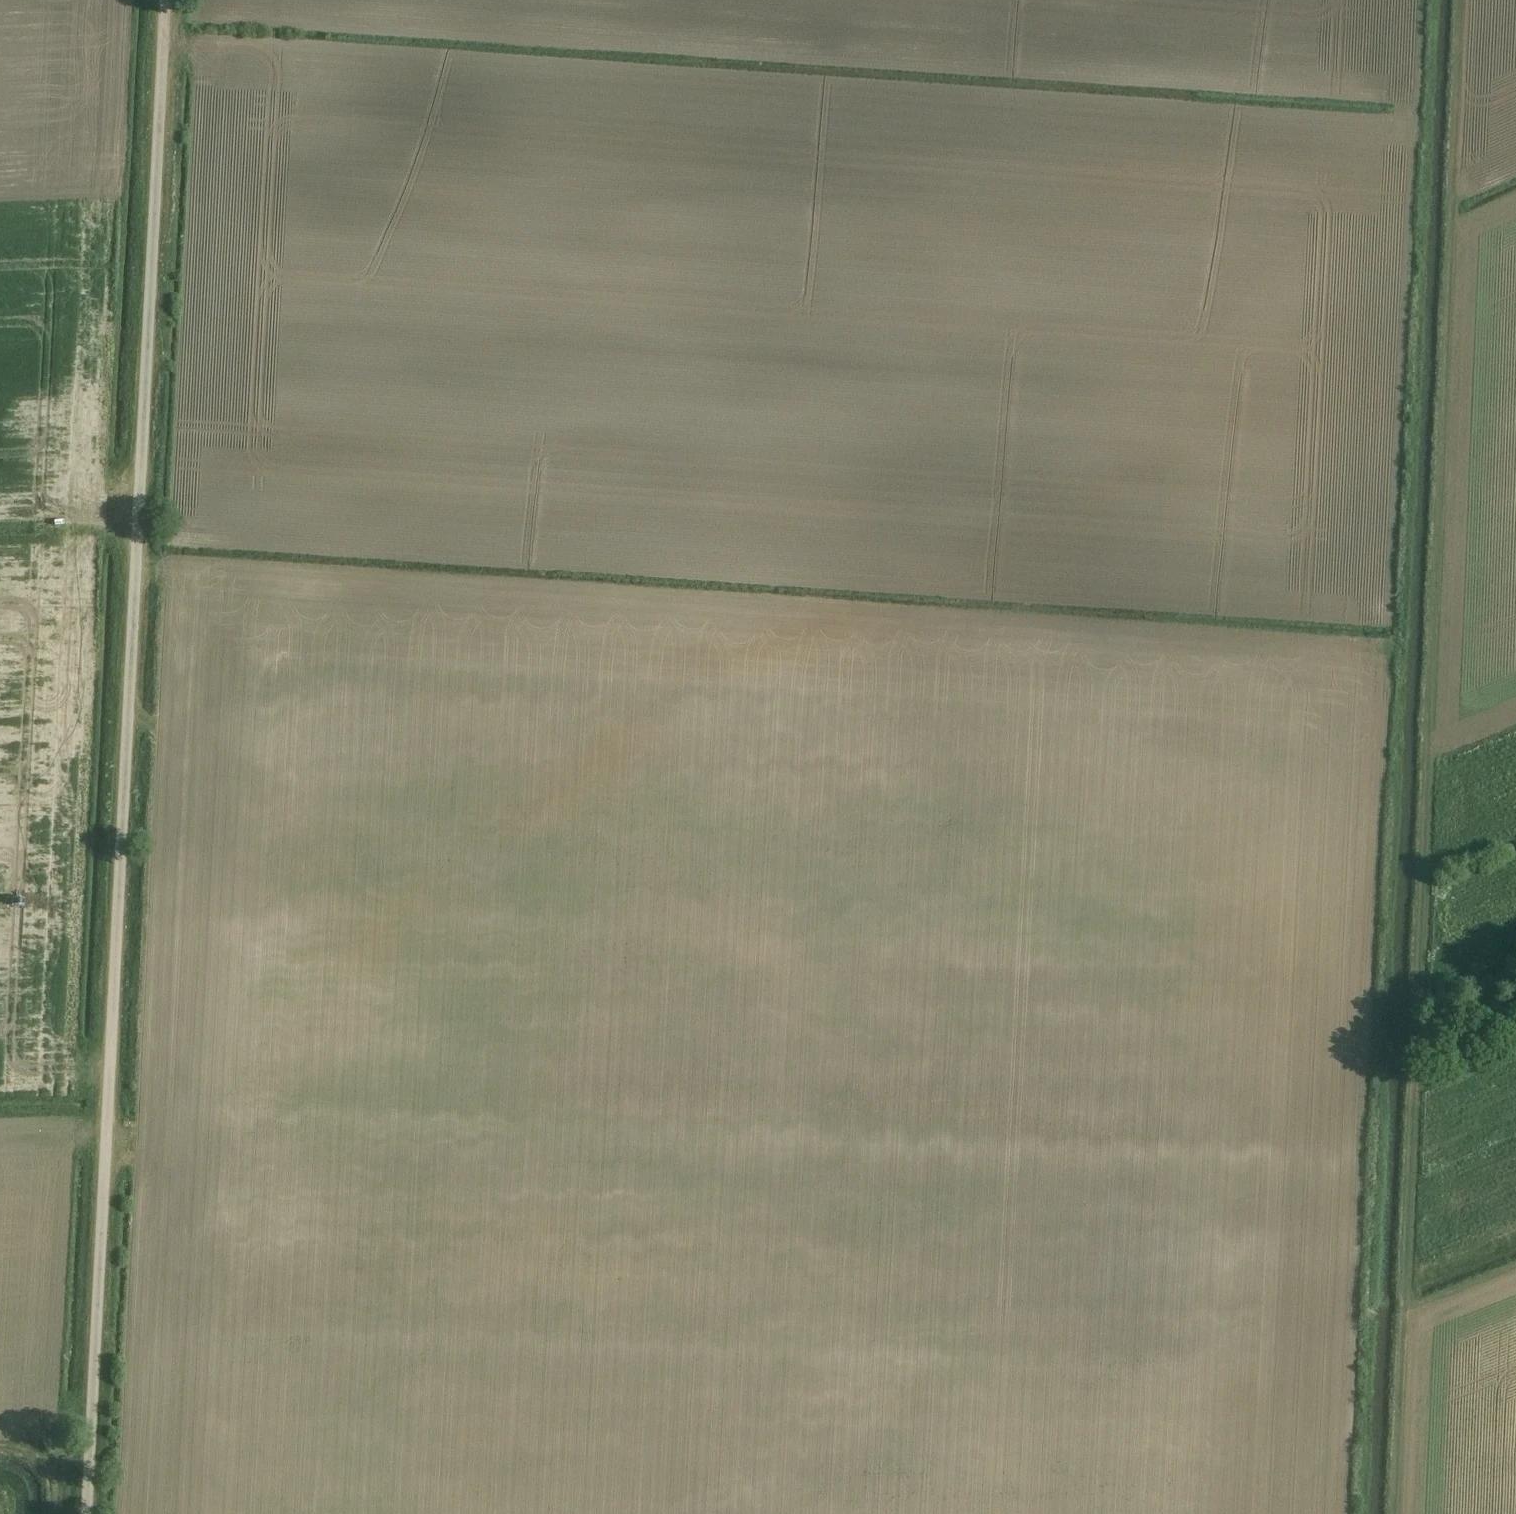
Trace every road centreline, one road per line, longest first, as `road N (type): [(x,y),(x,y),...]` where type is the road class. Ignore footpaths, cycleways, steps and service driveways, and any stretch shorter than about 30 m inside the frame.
road 1 (unclassified): [(81,1513),(167,0)]
road 2 (track): [(1396,1513),(1462,0)]

